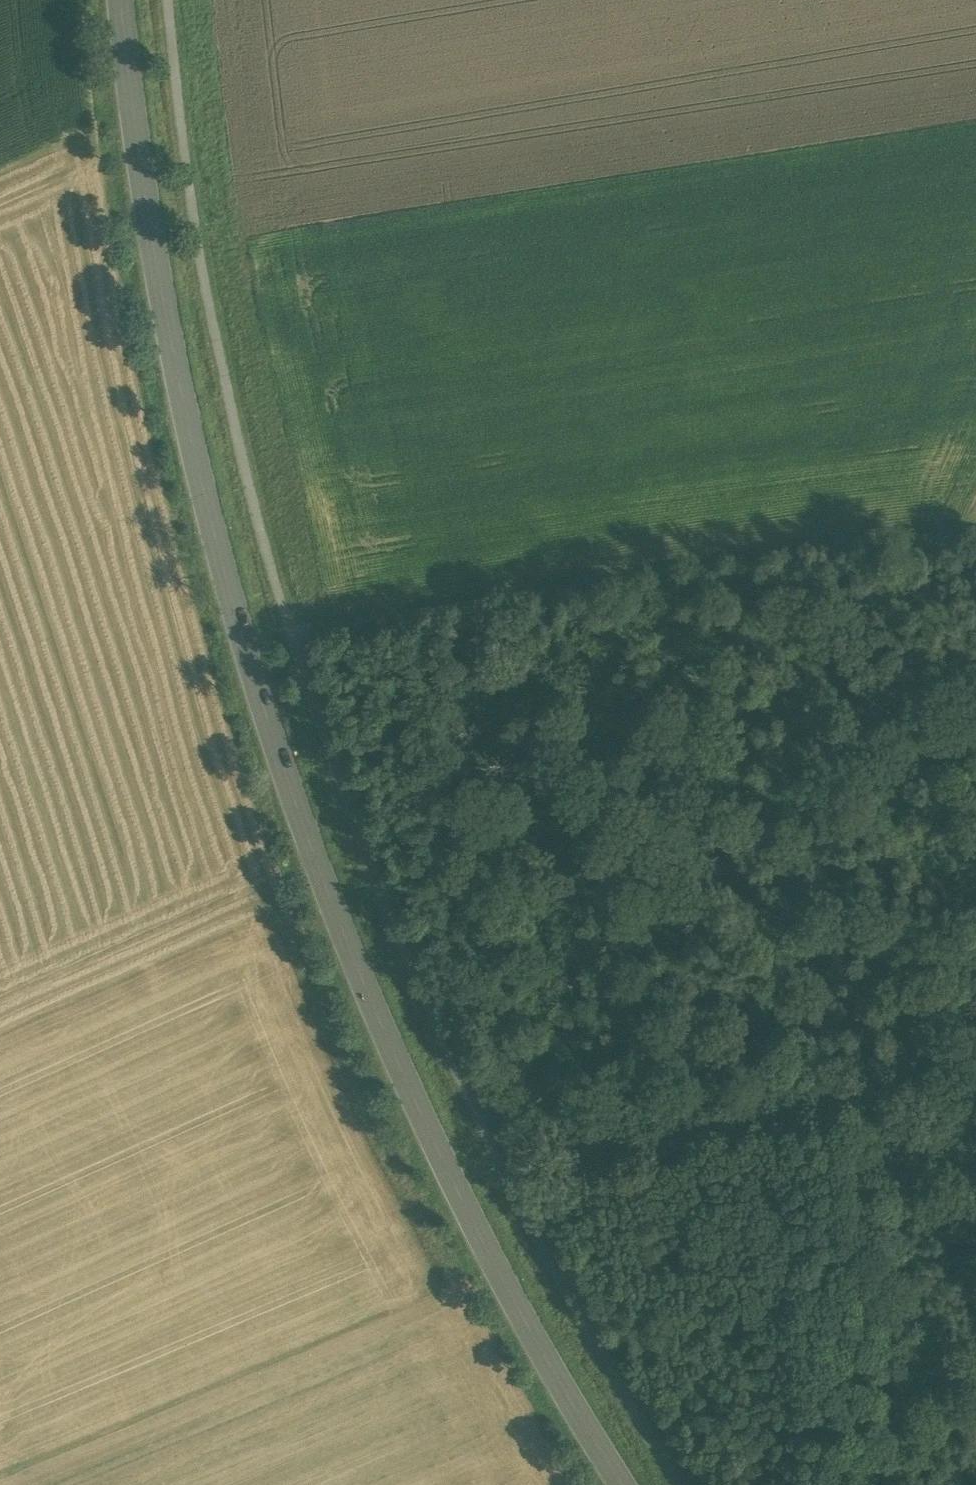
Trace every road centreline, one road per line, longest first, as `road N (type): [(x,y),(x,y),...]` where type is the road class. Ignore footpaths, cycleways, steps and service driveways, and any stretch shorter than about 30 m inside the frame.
road 1 (tertiary): [(120,0),(154,270),(260,710),(328,900),(411,1096),(500,1281),(620,1484)]
road 2 (track): [(289,640),(975,528)]

